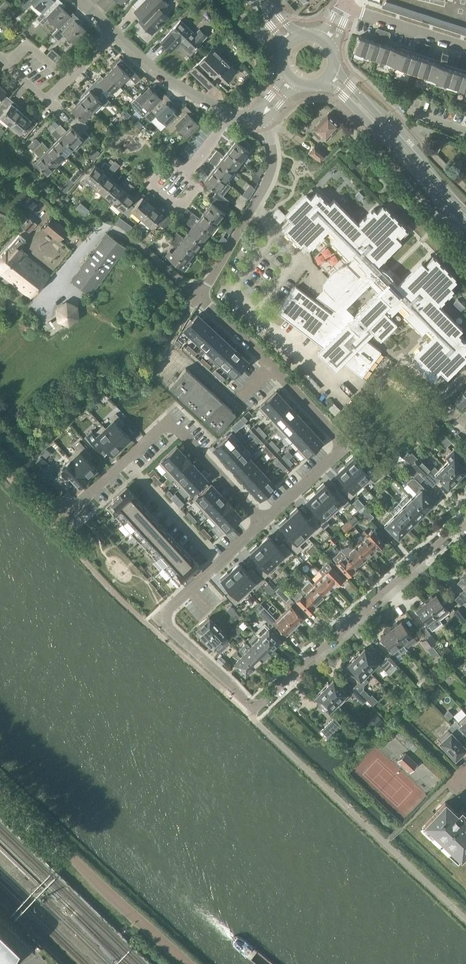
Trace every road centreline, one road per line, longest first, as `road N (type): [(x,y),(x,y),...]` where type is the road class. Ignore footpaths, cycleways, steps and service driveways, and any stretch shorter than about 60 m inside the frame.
road 1 (residential): [(263,518),(344,441),(197,294),(272,170),(265,114)]
road 2 (residential): [(256,707),(465,510)]
road 3 (unclassified): [(188,963),(0,789)]
road 4 (residential): [(256,707),(160,619),(222,559)]
road 5 (residential): [(263,518),(176,422),(128,460)]
road 6 (secondary): [(460,209),(339,66)]
road 7 (secondary): [(325,86),(339,90),(460,209)]
road 8 (residential): [(0,54),(52,103),(115,34)]
road 9 (residential): [(128,460),(222,559)]
road 10 (residential): [(115,34),(162,76),(225,111)]
road 11 (residential): [(465,47),(346,5)]
road 12 (residential): [(185,174),(200,187),(181,212),(151,186),(170,164)]

